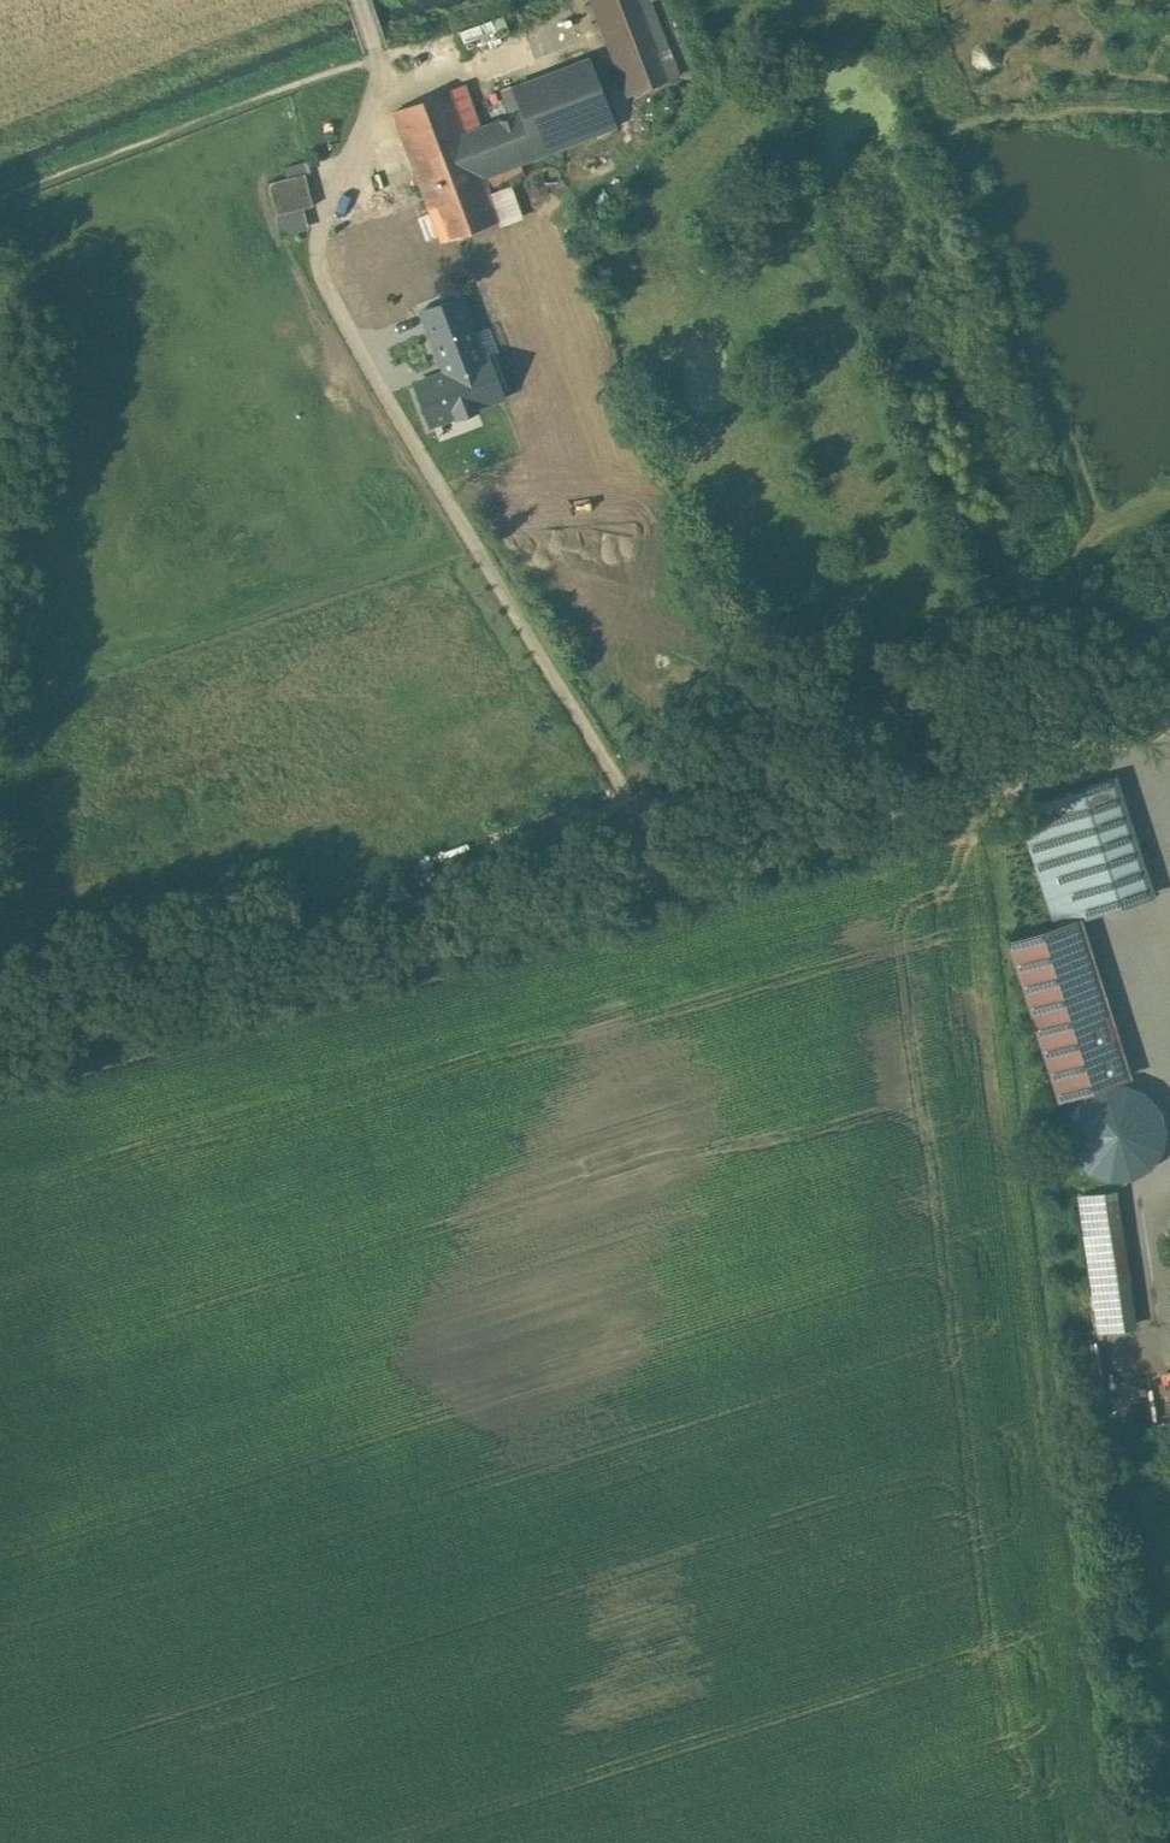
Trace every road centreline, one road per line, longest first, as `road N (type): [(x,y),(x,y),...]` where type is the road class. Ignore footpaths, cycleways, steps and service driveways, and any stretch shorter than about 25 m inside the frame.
road 1 (unclassified): [(0,1055),(988,791),(1029,774),(1090,698),(1169,624)]

